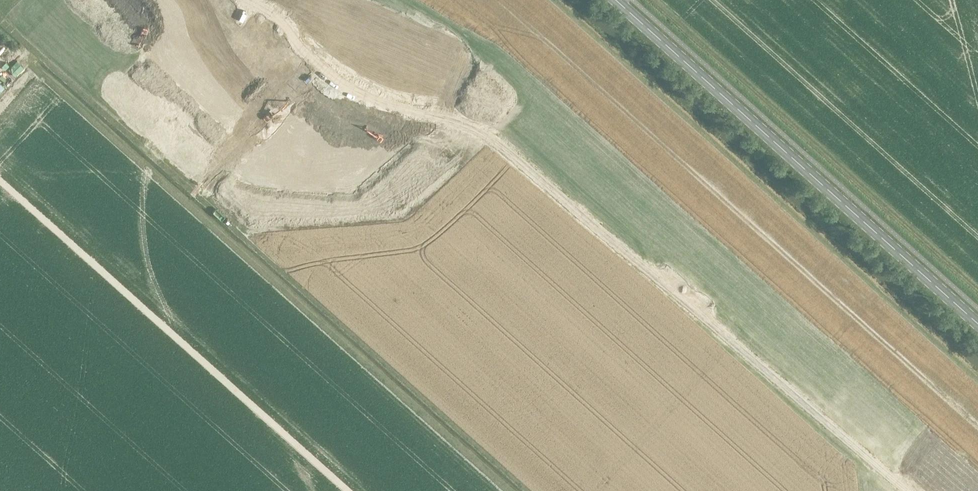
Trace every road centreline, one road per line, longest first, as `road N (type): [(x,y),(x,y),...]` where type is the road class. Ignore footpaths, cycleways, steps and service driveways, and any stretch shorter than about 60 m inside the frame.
road 1 (secondary): [(977,324),(615,0)]
road 2 (track): [(348,490),(0,181)]

